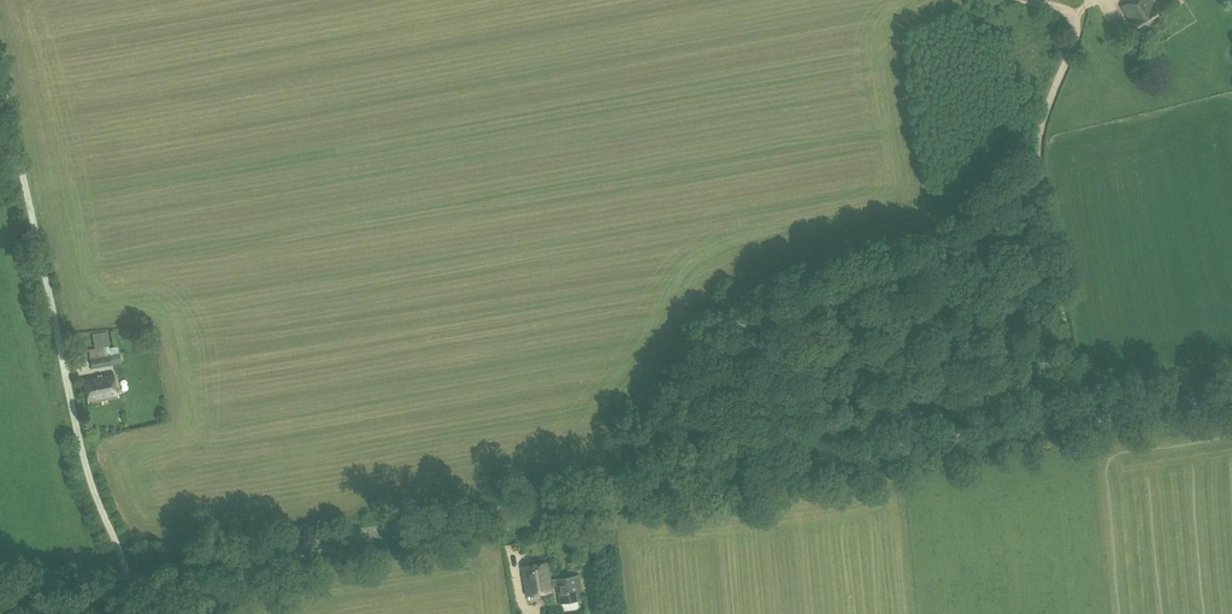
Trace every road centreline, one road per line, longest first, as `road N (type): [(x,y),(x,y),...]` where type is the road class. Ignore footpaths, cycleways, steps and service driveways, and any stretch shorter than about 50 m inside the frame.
road 1 (secondary): [(202,613),(263,569),(327,547),(1231,393)]
road 2 (track): [(1076,418),(1028,164),(1079,20),(1024,0)]
road 3 (unclassified): [(141,613),(88,473),(52,312)]
road 4 (track): [(0,592),(124,569)]

